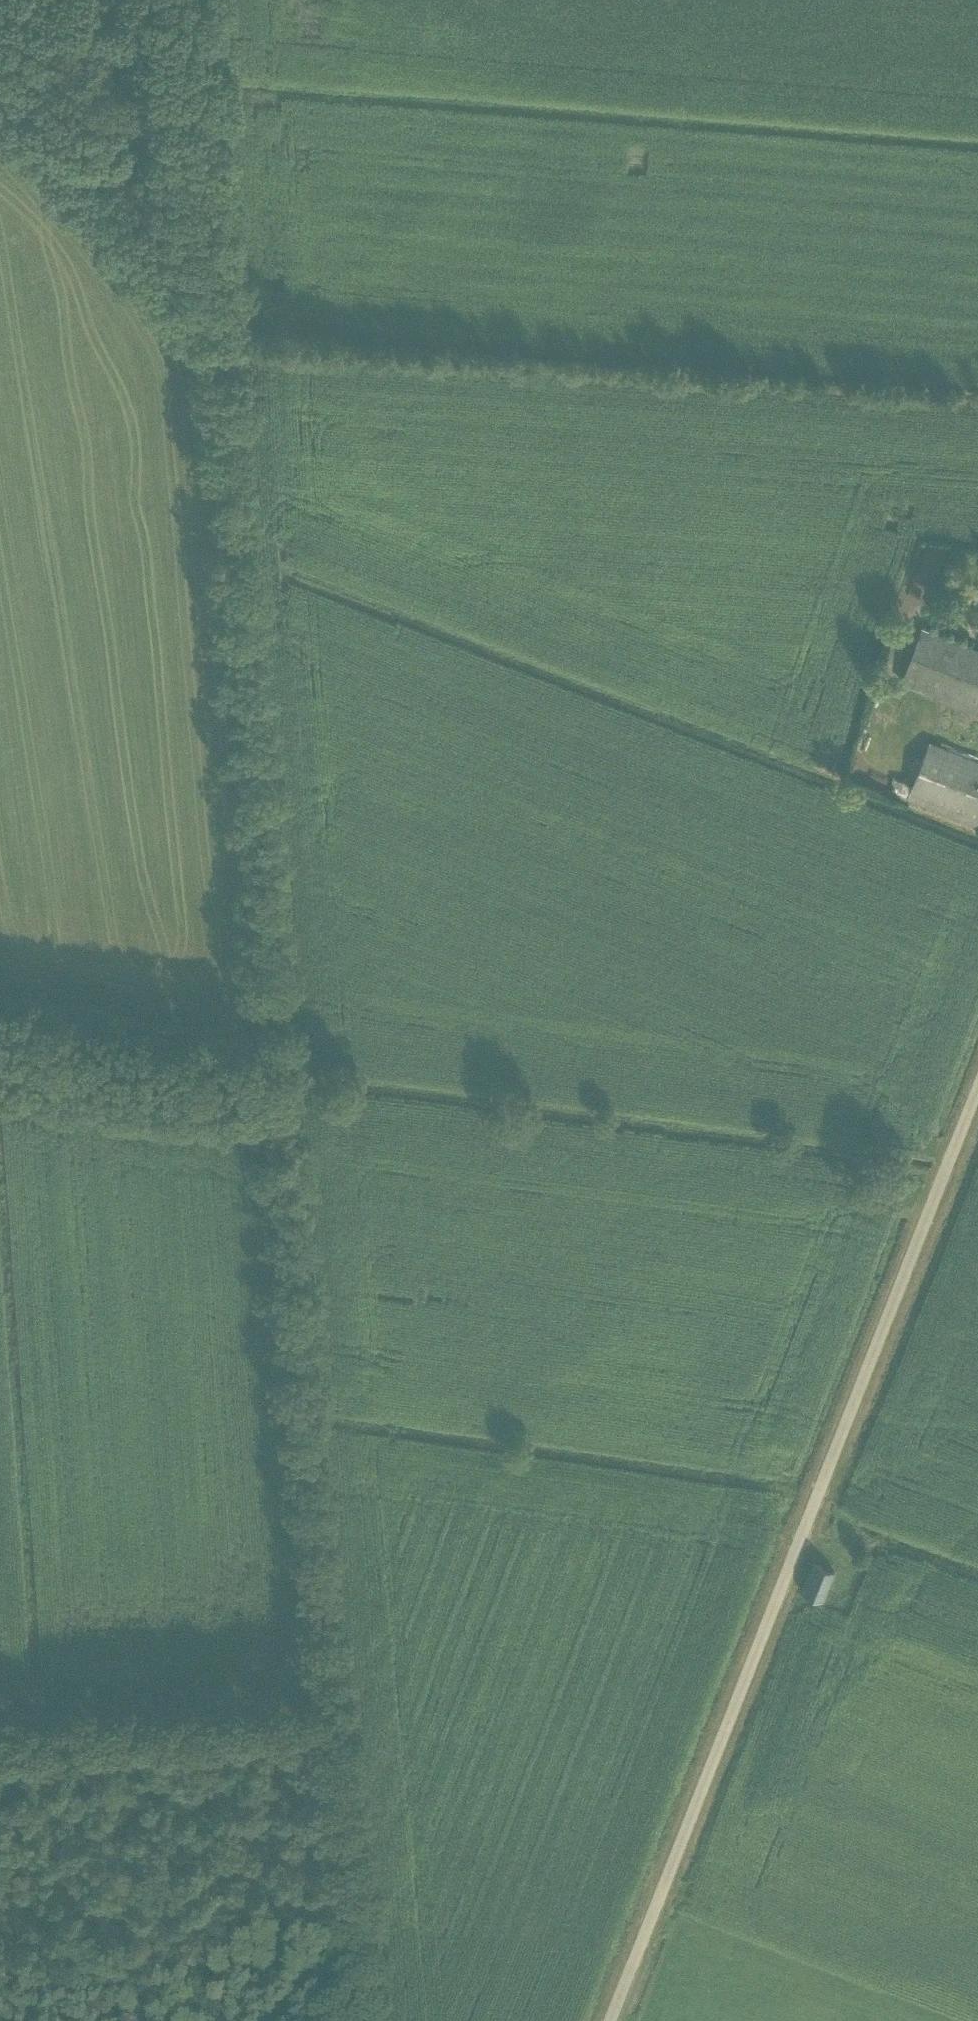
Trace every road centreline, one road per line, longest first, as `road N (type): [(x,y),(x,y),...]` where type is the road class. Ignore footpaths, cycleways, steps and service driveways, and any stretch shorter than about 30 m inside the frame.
road 1 (unclassified): [(977,1097),(610,2020)]

